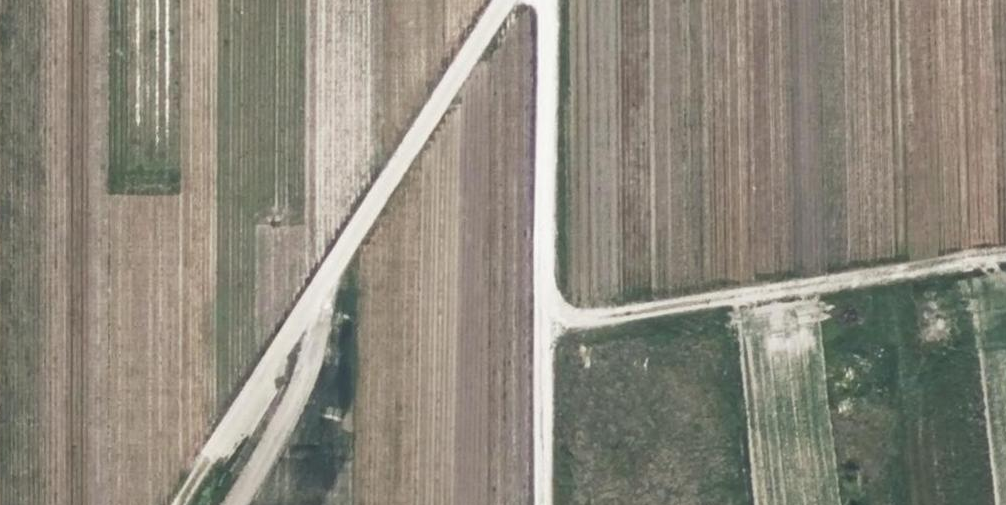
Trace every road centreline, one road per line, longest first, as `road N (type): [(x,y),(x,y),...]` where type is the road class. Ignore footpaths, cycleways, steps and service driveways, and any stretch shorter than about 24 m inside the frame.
road 1 (unclassified): [(494,0),(209,452)]
road 2 (unclassified): [(535,504),(545,0)]
road 3 (track): [(1005,254),(535,315)]
road 4 (track): [(321,278),(307,351),(230,504)]

